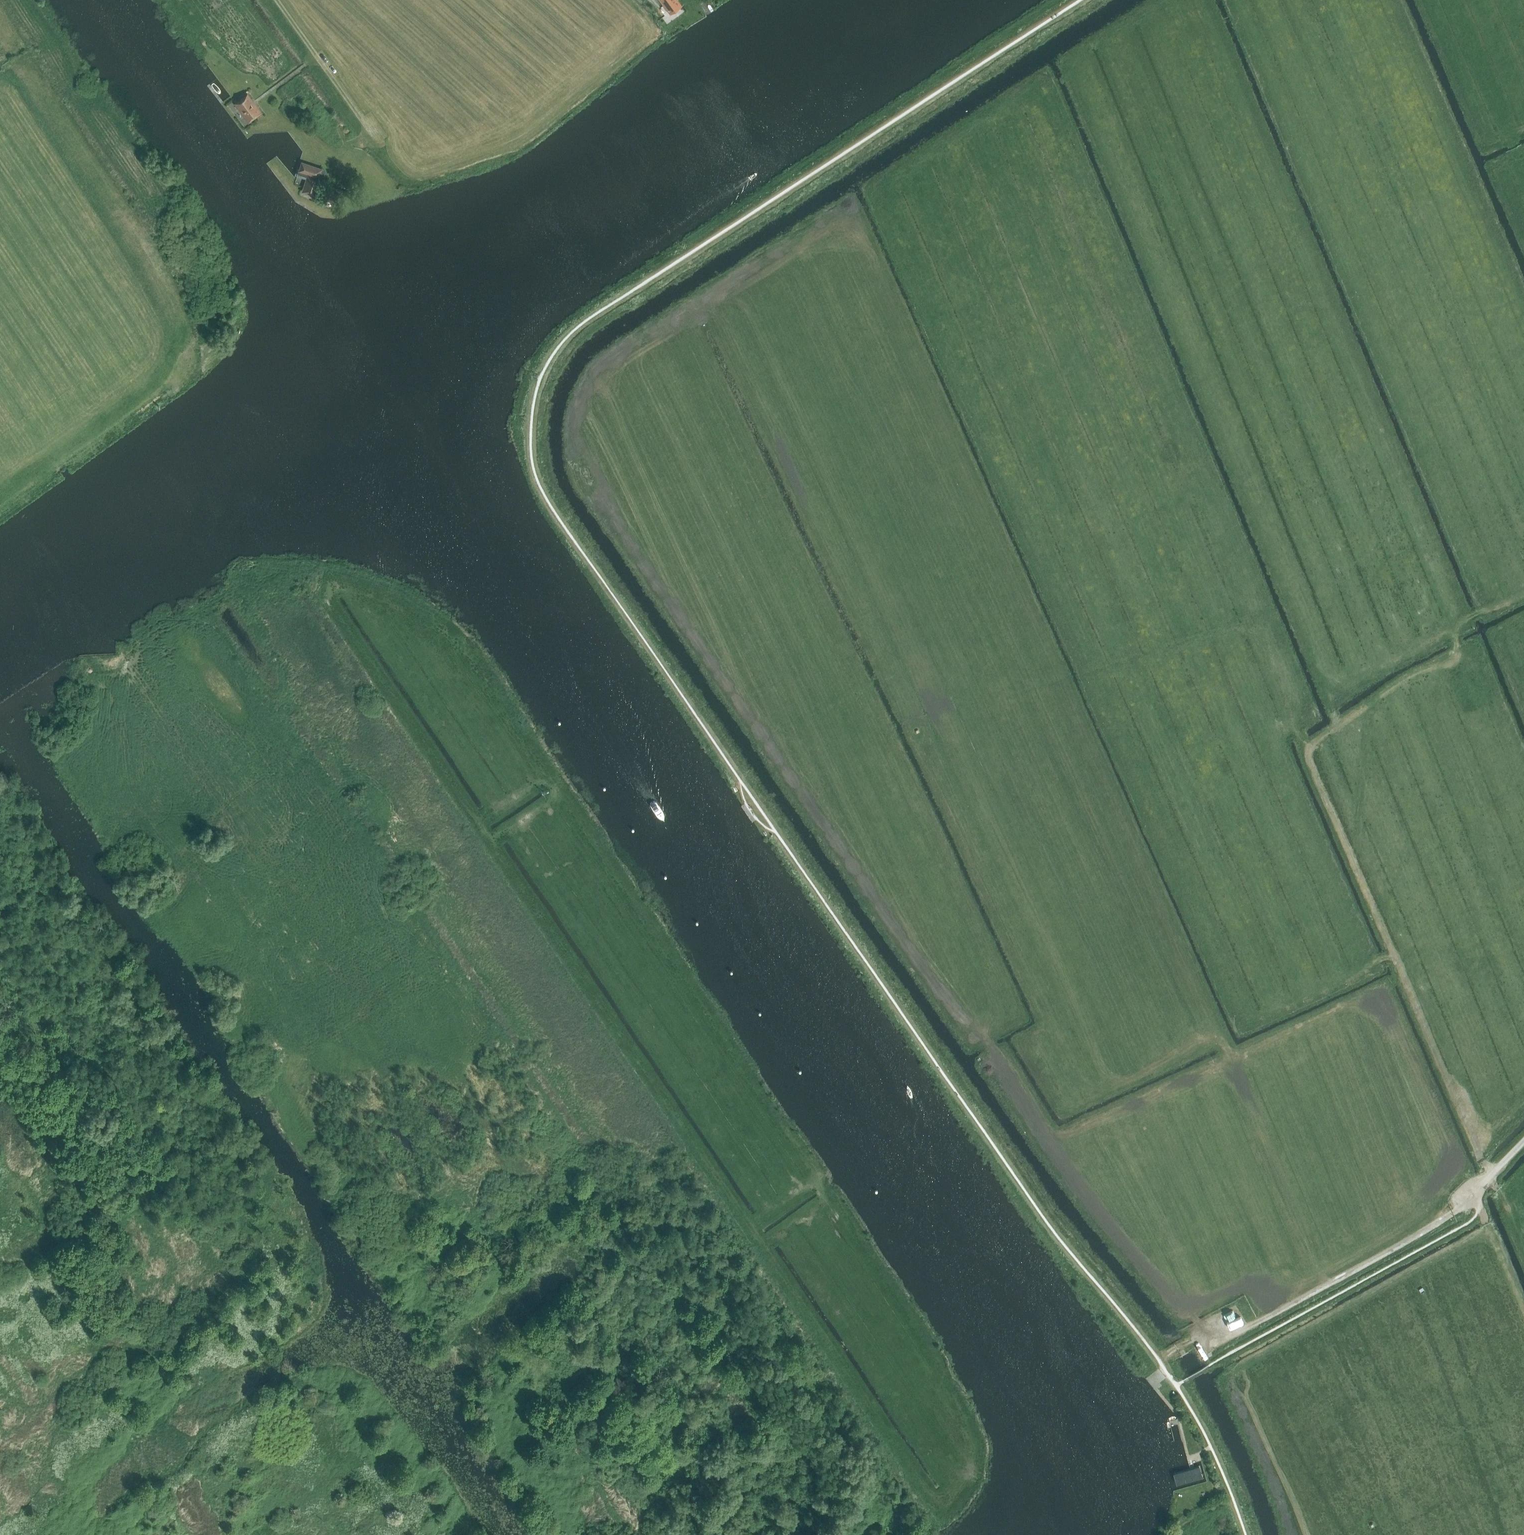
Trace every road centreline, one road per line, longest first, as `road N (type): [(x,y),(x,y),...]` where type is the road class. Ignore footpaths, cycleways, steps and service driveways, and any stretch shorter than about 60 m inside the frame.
road 1 (track): [(1160,1361),(1192,1341),(1239,1330),(1474,1196)]
road 2 (track): [(277,0),(378,140)]

